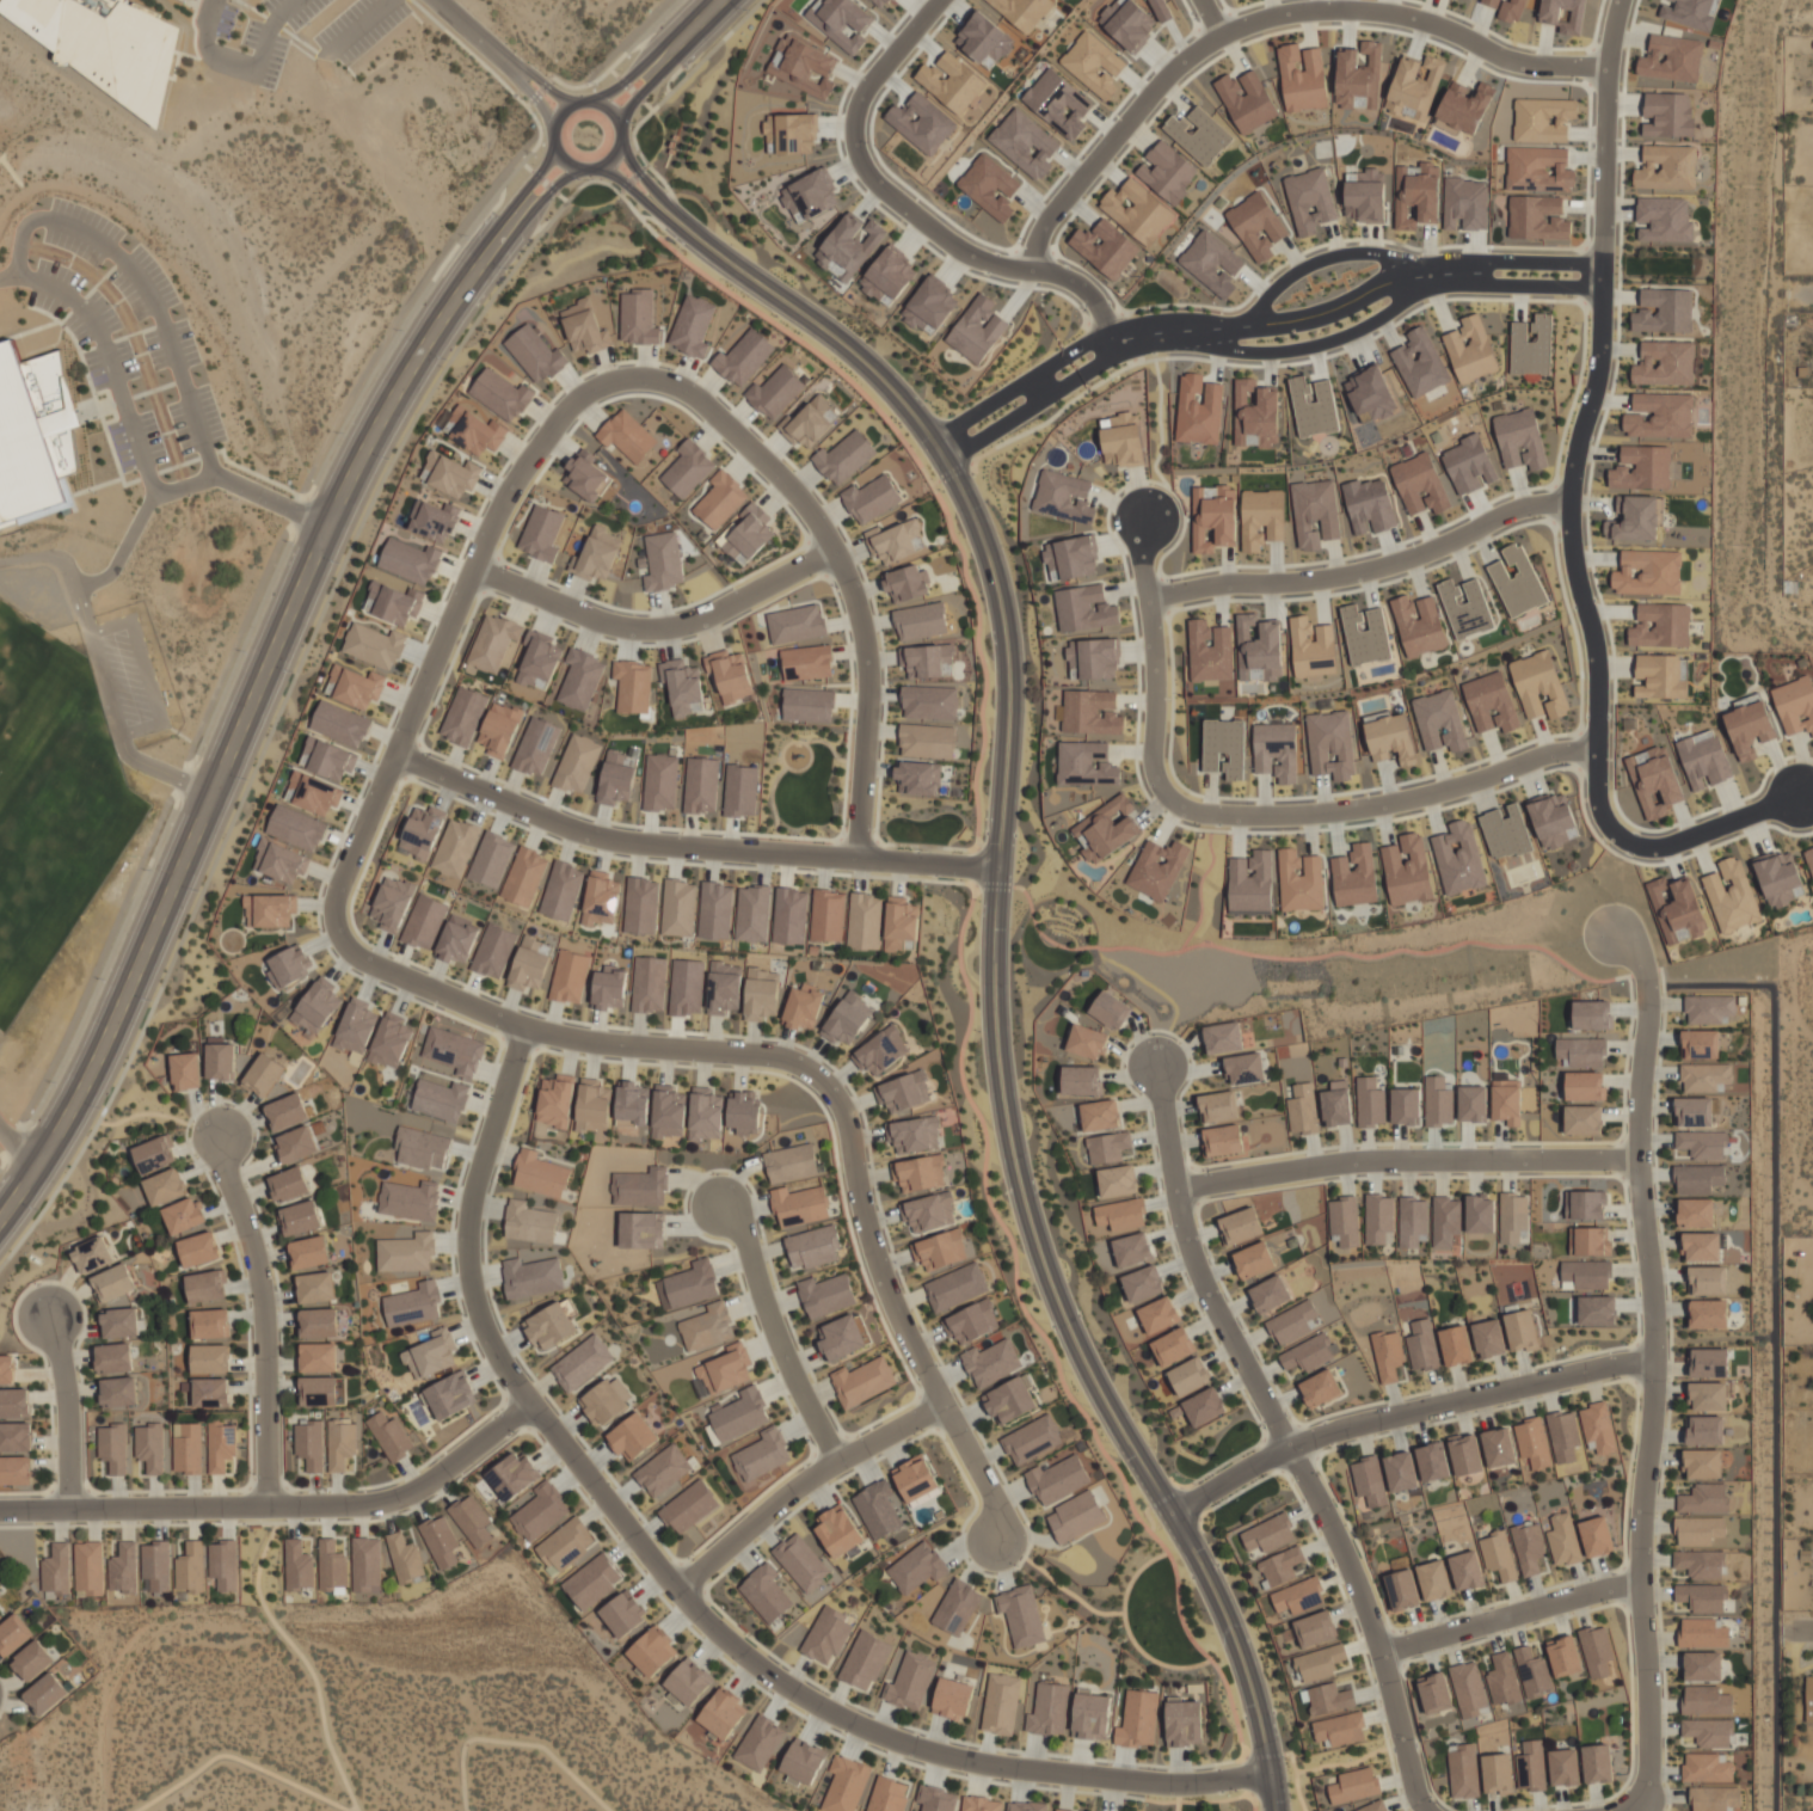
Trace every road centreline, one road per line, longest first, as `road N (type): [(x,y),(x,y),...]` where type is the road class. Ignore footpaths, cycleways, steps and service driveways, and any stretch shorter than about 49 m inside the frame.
road 1 (tertiary): [(1275,1810),(1265,1742),(1228,1625),(1043,1269),(1016,1174),(996,1045),(991,921),(1004,632),(988,554),(957,481),(902,403),(858,358),(696,239)]
road 2 (residential): [(526,1030),(356,953),(342,926),(340,890),(504,505),(564,411),(597,389),(659,377),(707,404),(801,496),(852,581),(871,669),(864,861)]
road 3 (tertiary): [(0,1247),(93,1099),(312,596),(478,280),(510,238)]
road 4 (tertiary): [(490,227),(356,437),(284,583),(64,1093),(0,1200)]
road 5 (residential): [(1271,1770),(1167,1784),(1014,1768),(880,1738),(742,1652),(692,1607),(531,1401)]
road 6 (residential): [(526,1030),(799,1061),(824,1080),(855,1149),(905,1328),(992,1493),(997,1539)]
road 7 (residential): [(1159,1068),(1193,1258),(1362,1594),(1428,1810)]
road 8 (residential): [(1602,287),(1599,372),(1573,495),(1574,536),(1602,646),(1600,809),(1625,835),(1661,846),(1803,796)]
road 9 (residential): [(1599,745),(1451,792),(1345,811),(1206,814),(1174,798),(1156,772),(1160,676),(1148,523)]
road 10 (residential): [(1035,271),(1045,239),(1168,76),(1209,39),(1252,22),(1352,8),(1430,20),(1514,61),(1610,65)]
road 11 (residential): [(399,756),(578,833),(627,845),(995,872)]
road 12 (residential): [(0,1509),(391,1499),(430,1481),(531,1401)]
road 13 (residential): [(1114,360),(1102,312),(1087,290),(1064,276),(959,250),(864,156),(855,133),(866,88),(940,0)]
road 14 (residential): [(1173,1514),(1256,1463),(1328,1434),(1657,1361)]
road 15 (residential): [(1176,1187),(1360,1160),(1640,1159)]
road 16 (residential): [(1625,1810),(1643,1797),(1649,1761),(1641,1548),(1657,1361)]
road 17 (residential): [(1573,495),(1512,510),(1448,546),(1350,576),(1151,594)]
road 18 (residential): [(1657,1361),(1640,1159),(1647,981),(1616,934)]
road 19 (residential): [(531,1401),(494,1346),(475,1295),(472,1252),(484,1170),(526,1030)]
road 20 (residential): [(478,567),(591,614),(666,628),(746,600),(832,547)]
road 21 (residential): [(223,1137),(263,1300),(269,1506)]
road 22 (residential): [(678,1591),(797,1488),(945,1404)]
road 23 (track): [(355,1810),(308,1665),(262,1601),(259,1571),(277,1523)]
road 24 (residential): [(1602,287),(1608,75),(1623,0)]
road 25 (residential): [(1184,329),(1325,312),(1394,284),(1461,276)]
road 26 (residential): [(1184,329),(1106,337),(930,443)]
road 27 (residential): [(838,1462),(775,1331),(743,1233),(721,1207)]
road 28 (residential): [(946,466),(1137,346),(1184,329)]
road 29 (residential): [(1382,1653),(1642,1582)]
road 30 (residential): [(1184,329),(1272,354),(1322,345),(1377,324),(1421,281)]
road 31 (track): [(138,1810),(220,1749),(248,1744),(281,1778),(351,1810)]
road 32 (track): [(480,1810),(463,1768),(483,1739),(516,1725),(554,1746),(624,1810)]
road 33 (tertiary): [(552,152),(576,170),(603,166),(619,145),(617,123),(603,105),(570,103),(552,119),(552,152)]
road 34 (residential): [(1421,281),(1389,257),(1316,262),(1268,294),(1248,324)]
road 35 (residential): [(70,1509),(68,1402),(50,1319)]
road 36 (residential): [(1600,260),(1510,259),(1461,276)]
road 37 (residential): [(1461,276),(1602,287)]

